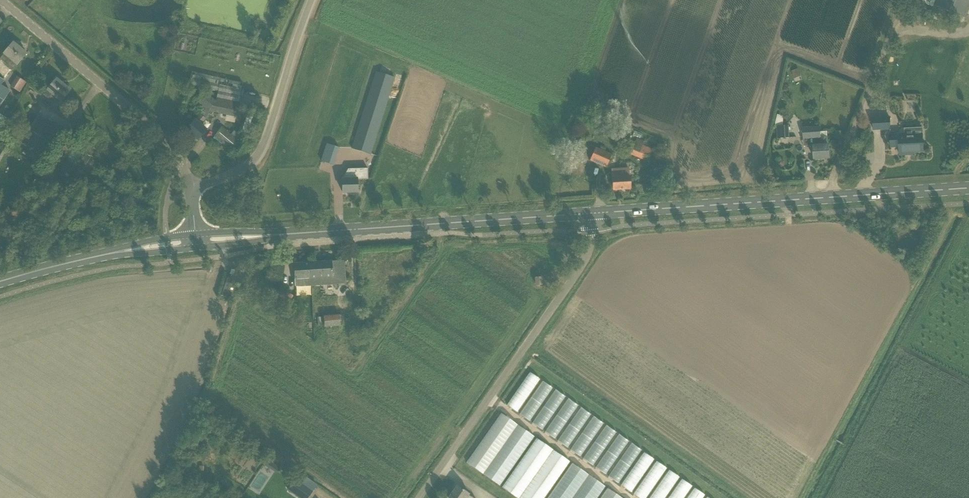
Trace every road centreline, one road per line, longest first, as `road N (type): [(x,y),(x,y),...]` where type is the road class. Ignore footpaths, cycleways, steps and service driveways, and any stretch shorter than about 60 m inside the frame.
road 1 (tertiary): [(588,214),(968,188)]
road 2 (unclassified): [(422,497),(582,266),(588,214)]
road 3 (tertiary): [(290,234),(588,214)]
road 4 (unclassified): [(193,188),(166,139),(0,3)]
road 5 (unclassified): [(193,188),(252,162),(313,0)]
road 6 (track): [(900,0),(897,29),(829,198)]
road 7 (tertiary): [(0,283),(124,251)]

